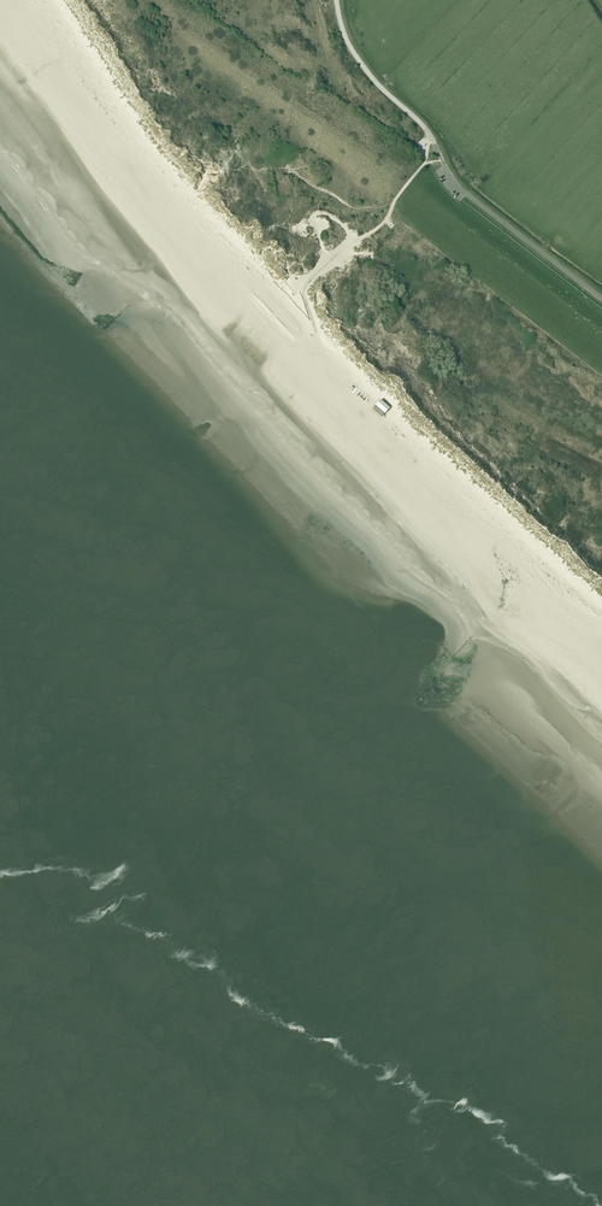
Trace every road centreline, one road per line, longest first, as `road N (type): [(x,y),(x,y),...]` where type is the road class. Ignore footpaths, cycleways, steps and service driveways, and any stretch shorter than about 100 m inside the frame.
road 1 (unclassified): [(601,299),(456,183),(425,128),(355,55),(336,0)]

